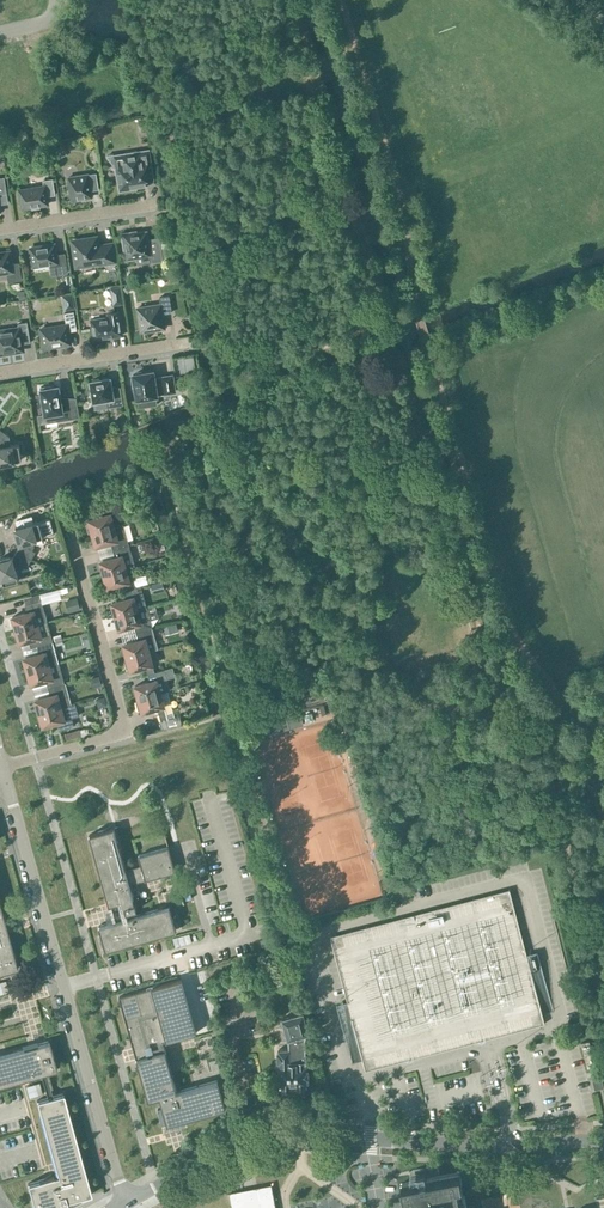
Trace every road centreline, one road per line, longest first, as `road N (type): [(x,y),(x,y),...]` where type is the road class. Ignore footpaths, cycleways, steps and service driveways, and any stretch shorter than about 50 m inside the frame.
road 1 (residential): [(129,1202),(264,1136),(494,1145),(603,1140)]
road 2 (unclassified): [(129,1202),(6,780)]
road 3 (residential): [(3,767),(125,733),(66,516)]
road 4 (residential): [(0,372),(181,343)]
road 5 (residential): [(0,229),(154,204)]

